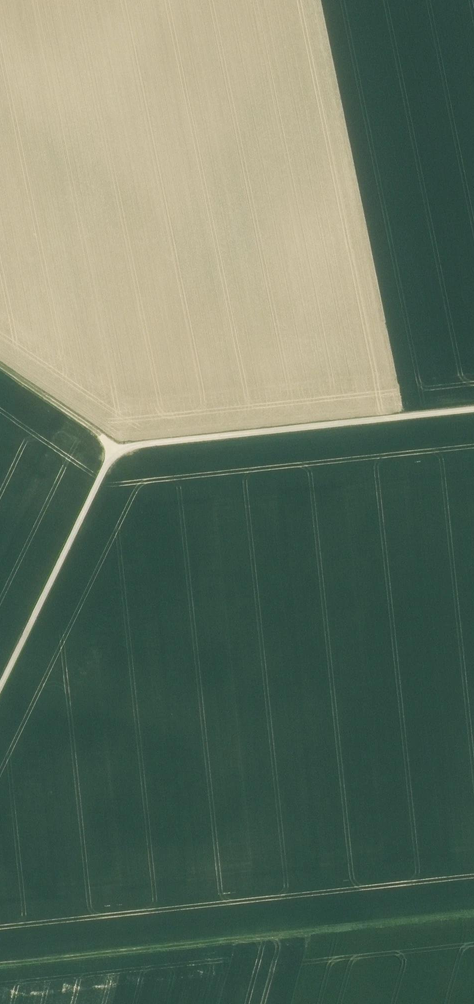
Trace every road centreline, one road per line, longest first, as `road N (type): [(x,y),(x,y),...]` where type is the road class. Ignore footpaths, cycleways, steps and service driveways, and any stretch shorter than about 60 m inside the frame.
road 1 (track): [(473,409),(115,449),(0,689)]
road 2 (track): [(0,965),(473,916)]
road 3 (track): [(0,366),(115,449)]

